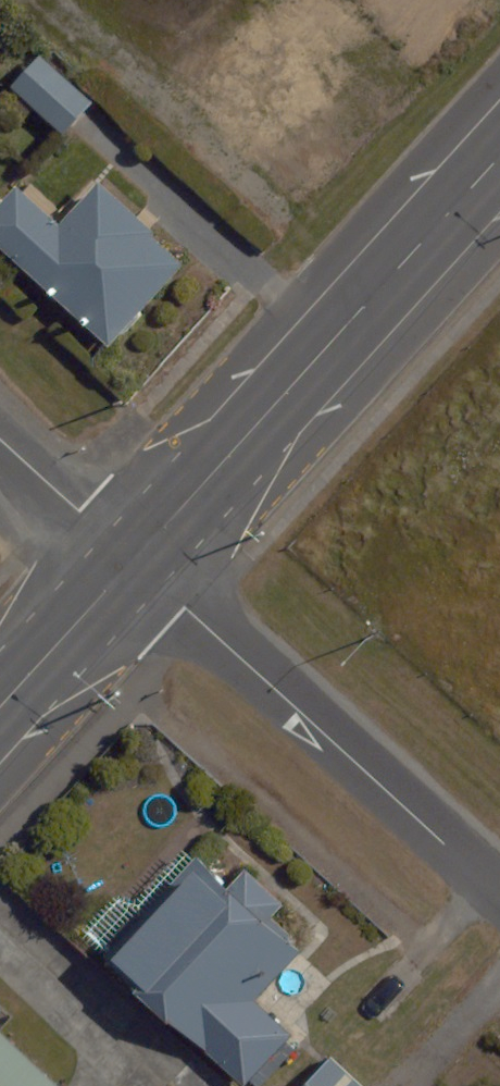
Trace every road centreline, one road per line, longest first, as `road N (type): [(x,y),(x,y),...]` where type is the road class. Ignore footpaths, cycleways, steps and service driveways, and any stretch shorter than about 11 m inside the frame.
road 1 (primary): [(499,158),(132,561)]
road 2 (residential): [(132,561),(499,893)]
road 3 (primary): [(132,561),(0,706)]
road 4 (residential): [(0,440),(132,561)]

